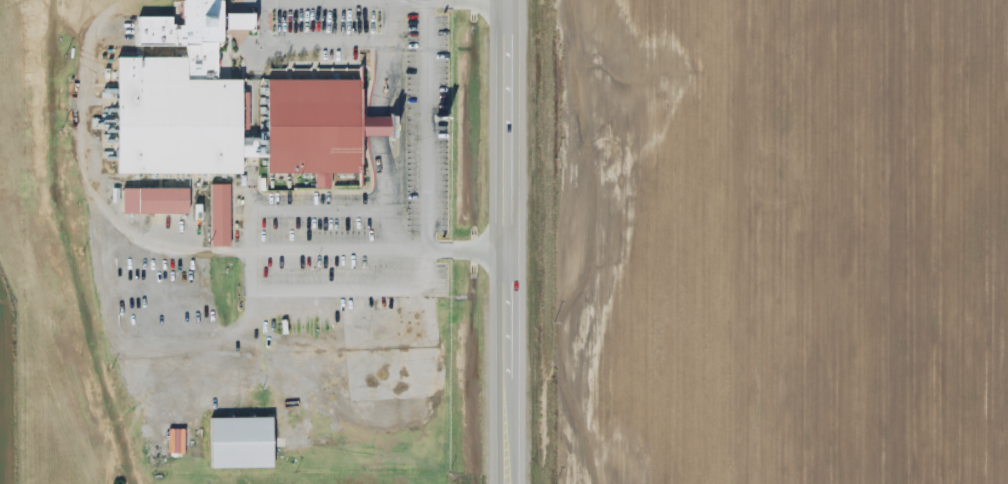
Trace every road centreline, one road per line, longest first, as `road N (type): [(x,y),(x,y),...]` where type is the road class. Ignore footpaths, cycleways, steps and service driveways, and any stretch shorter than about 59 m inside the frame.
road 1 (secondary): [(503,243),(502,0)]
road 2 (secondary): [(503,372),(503,243)]

